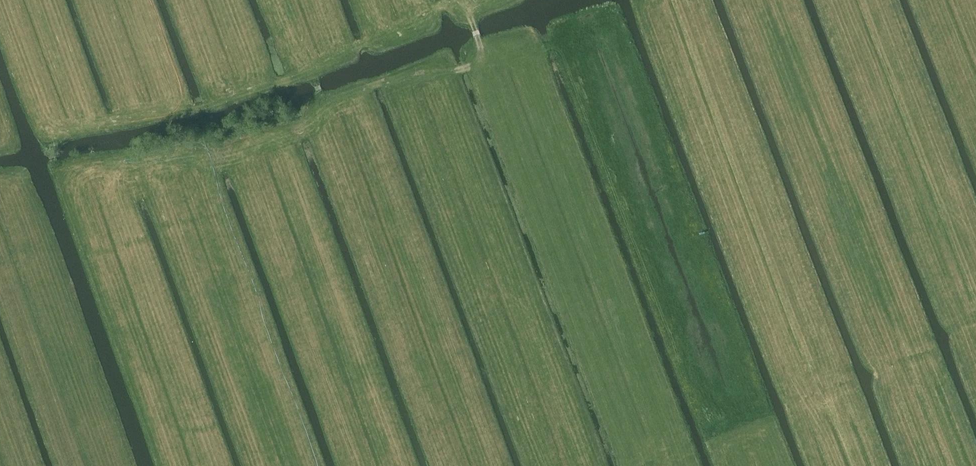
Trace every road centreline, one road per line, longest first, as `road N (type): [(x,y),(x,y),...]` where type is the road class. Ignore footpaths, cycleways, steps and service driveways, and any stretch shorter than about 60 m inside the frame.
road 1 (track): [(658,465),(474,28),(455,0)]
road 2 (track): [(320,95),(317,133),(438,465)]

